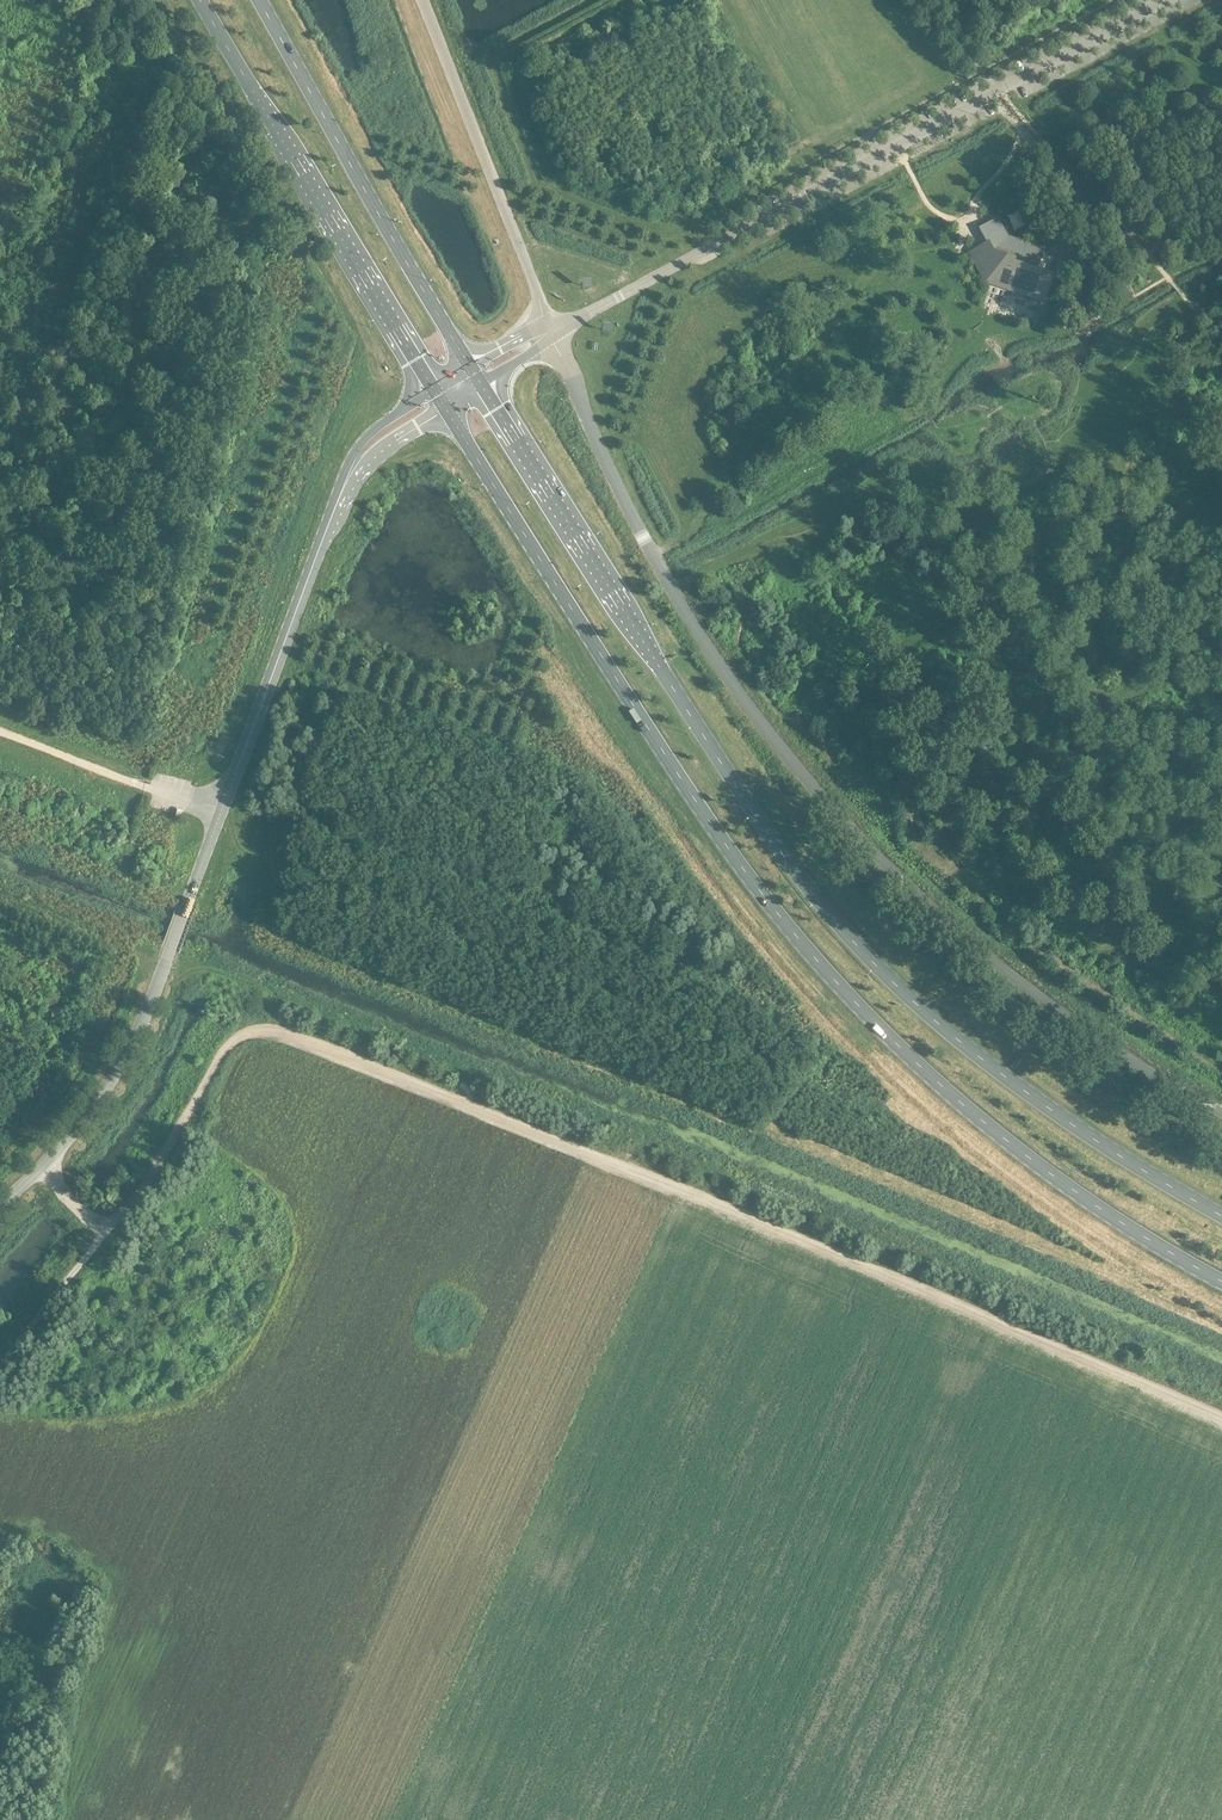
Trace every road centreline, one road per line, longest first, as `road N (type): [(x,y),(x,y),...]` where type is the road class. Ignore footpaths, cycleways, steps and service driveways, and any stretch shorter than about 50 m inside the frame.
road 1 (track): [(100,1232),(141,1189),(221,1054),(242,1035),(264,1030),(464,1101),(1221,1416)]
road 2 (primary): [(444,402),(718,833),(844,990),(1012,1144),(1221,1282)]
road 3 (primary): [(1221,1214),(981,1056),(840,926),(752,808),(481,380)]
road 4 (unclassified): [(1221,1115),(1056,1006),(840,812),(713,648),(642,530),(553,331)]
road 5 (unclassified): [(553,331),(1163,0)]
road 6 (tertiary): [(0,1207),(89,1112),(129,1049),(222,812)]
road 7 (primary): [(201,0),(434,387)]
road 8 (track): [(922,196),(686,542),(657,555)]
road 9 (primary): [(471,365),(257,0)]
road 10 (tertiary): [(222,812),(352,475)]
road 11 (unclassified): [(553,331),(425,0)]
road 12 (track): [(42,1166),(100,1232),(0,1367)]
road 13 (track): [(148,787),(0,733)]
road 14 (tertiary): [(434,387),(364,441),(352,475)]

